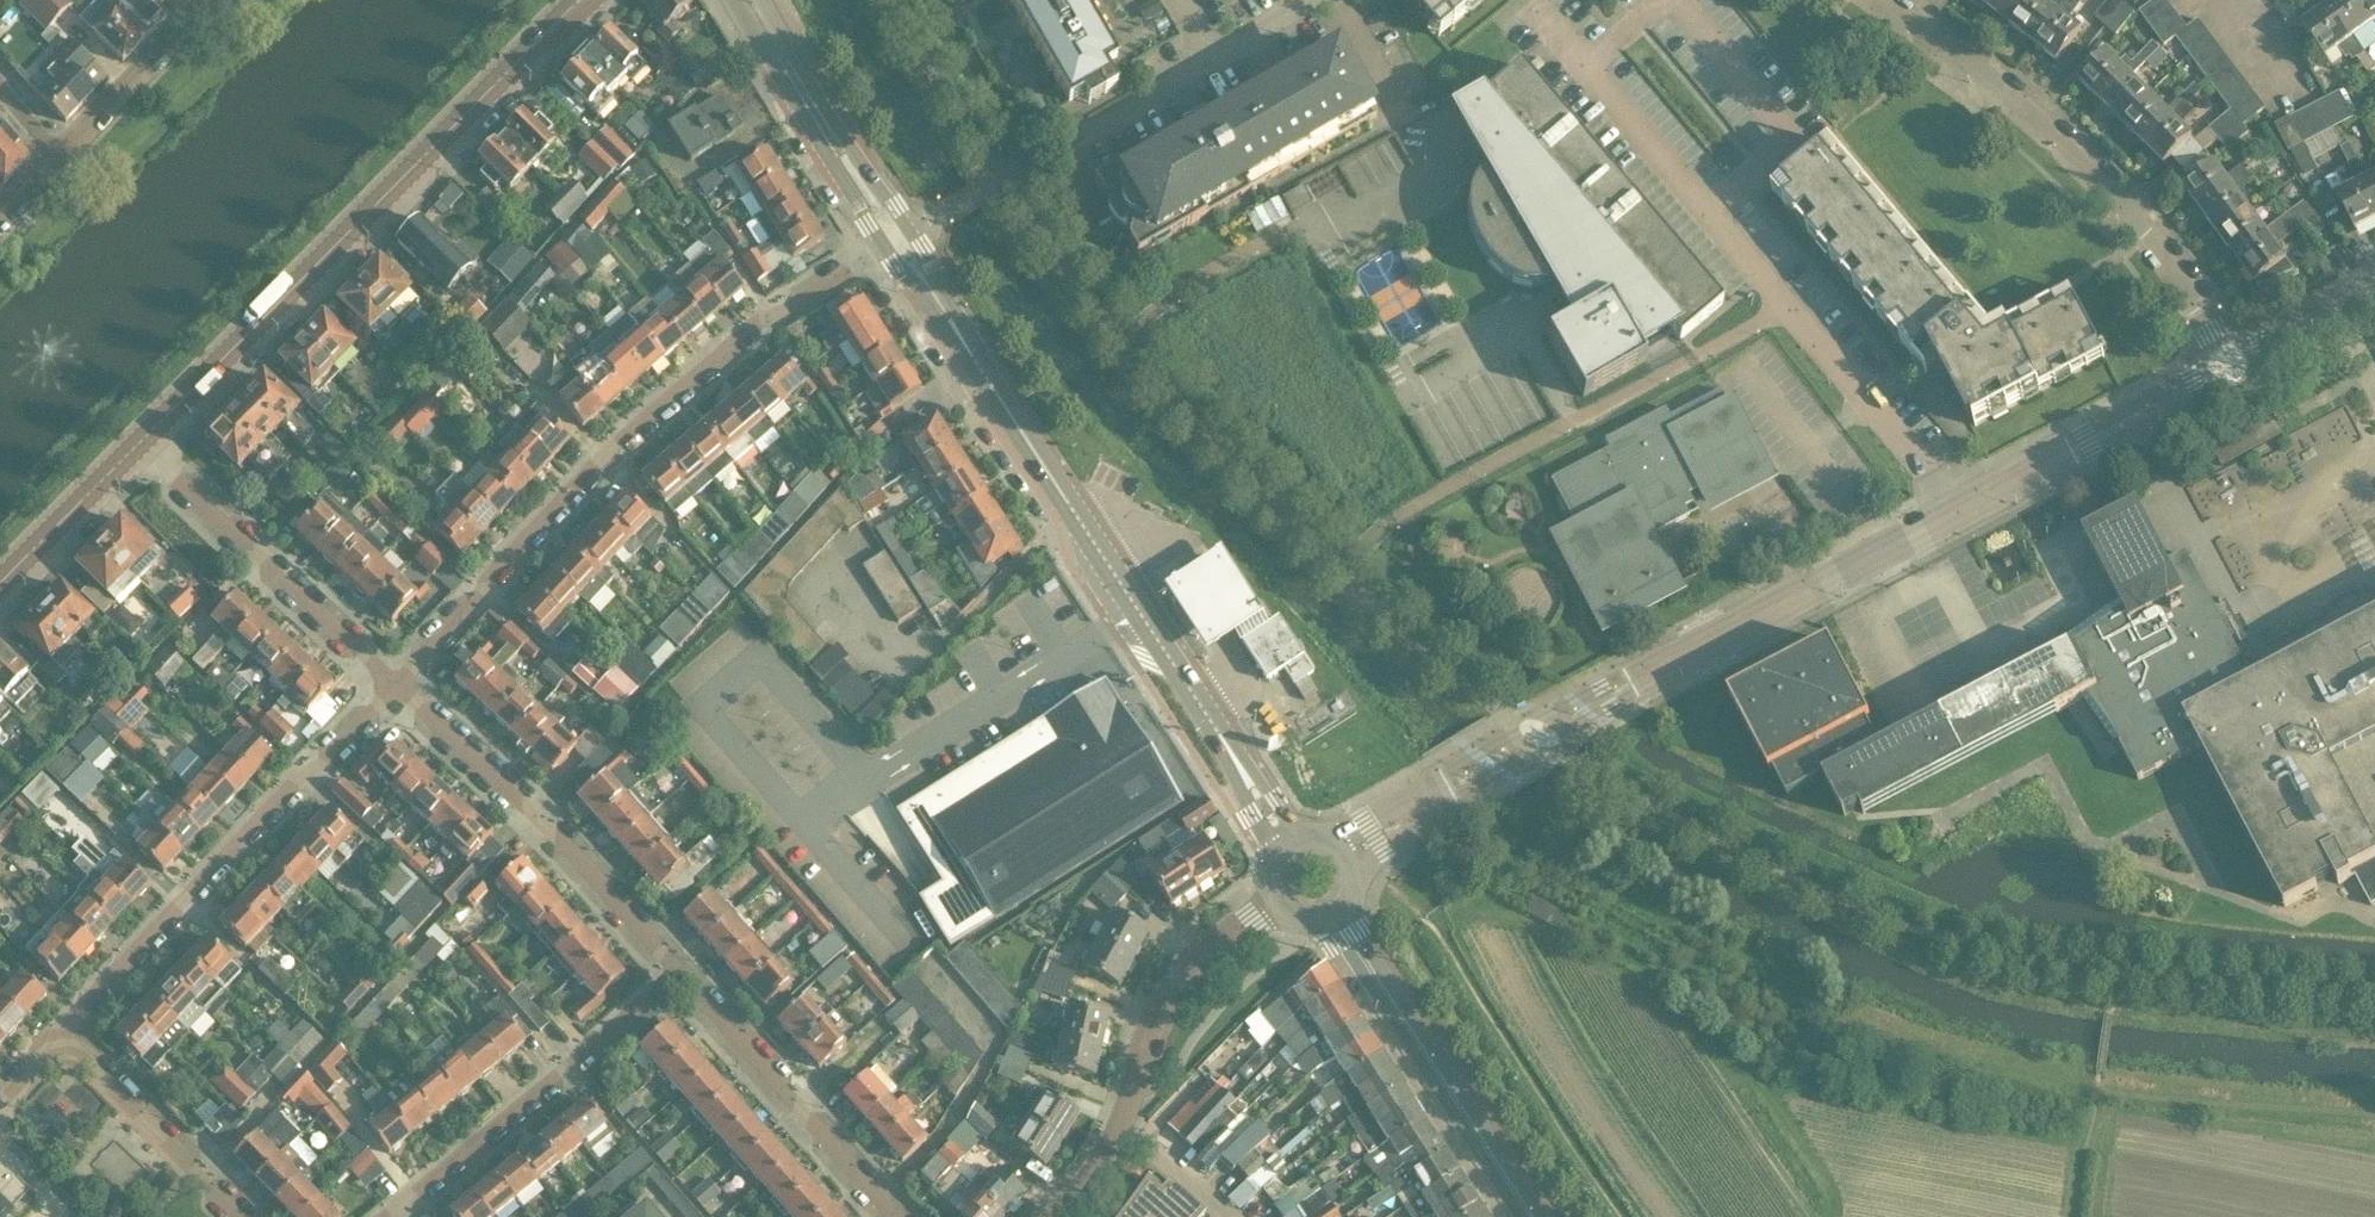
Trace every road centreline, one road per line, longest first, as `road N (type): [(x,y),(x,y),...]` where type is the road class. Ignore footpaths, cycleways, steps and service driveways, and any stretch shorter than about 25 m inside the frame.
road 1 (tertiary): [(1294,838),(1141,624),(896,239)]
road 2 (residential): [(1353,855),(1538,732),(1968,514)]
road 3 (residential): [(395,682),(603,456),(752,324),(896,239)]
road 4 (residential): [(1538,12),(1968,514)]
road 5 (tertiary): [(140,441),(585,0)]
road 6 (residential): [(2241,366),(2105,196),(2001,89),(1882,0)]
road 7 (residential): [(61,1027),(395,682)]
road 8 (residential): [(896,239),(1310,0)]
road 9 (residential): [(679,973),(544,824),(395,682)]
road 10 (residential): [(679,973),(390,1216)]
road 11 (tertiary): [(1529,1216),(1337,917)]
road 12 (residential): [(395,682),(140,441)]
road 13 (residential): [(908,1216),(679,973)]
road 14 (residential): [(1968,514),(2241,366)]
road 15 (residential): [(1118,1129),(1147,1025),(1173,981),(1276,899)]
road 16 (tertiary): [(896,239),(753,0)]
road 17 (residential): [(236,1216),(61,1027)]
road 18 (residential): [(209,0),(58,151)]
road 19 (tertiary): [(0,582),(140,441)]
road 20 (residential): [(2241,366),(2374,294)]
road 21 (residential): [(1228,1216),(1118,1129)]

